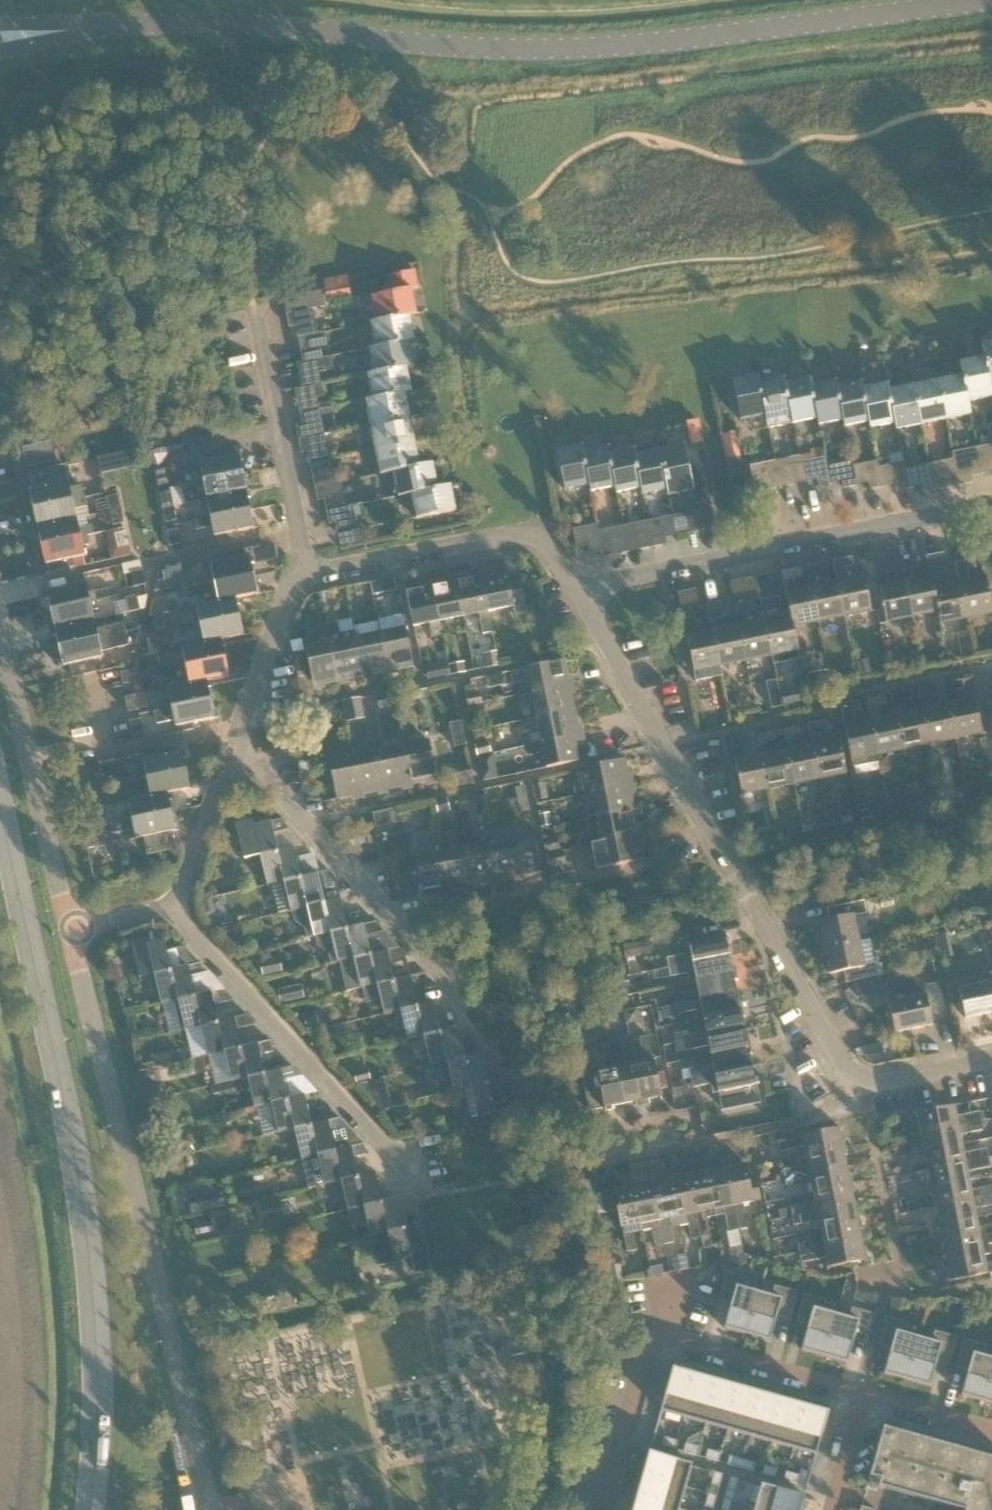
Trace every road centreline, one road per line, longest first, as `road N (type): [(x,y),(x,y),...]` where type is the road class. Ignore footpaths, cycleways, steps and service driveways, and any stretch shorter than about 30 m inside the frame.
road 1 (secondary): [(991,2),(626,48),(395,45),(297,29),(136,25)]
road 2 (primary): [(88,1509),(91,1284),(68,1121),(0,809)]
road 3 (unclassified): [(210,1509),(67,932)]
road 4 (residential): [(844,1069),(575,593)]
road 5 (residential): [(575,593),(991,507)]
road 6 (residential): [(416,1186),(166,910)]
road 7 (residential): [(465,1000),(231,744)]
road 8 (unclassified): [(67,932),(0,627)]
road 9 (residential): [(307,578),(527,538),(562,567),(575,593)]
road 10 (residential): [(307,578),(250,312)]
road 11 (residential): [(864,1395),(666,1337)]
road 12 (residential): [(601,1509),(645,1351),(666,1337)]
road 13 (residential): [(231,744),(289,590),(307,578)]
road 14 (residential): [(166,910),(231,744)]
road 15 (residential): [(844,1069),(863,1084),(991,1060)]
road 16 (secondary): [(0,56),(136,25)]
road 17 (secondary): [(136,25),(0,26)]
road 18 (residential): [(991,1429),(864,1395)]

